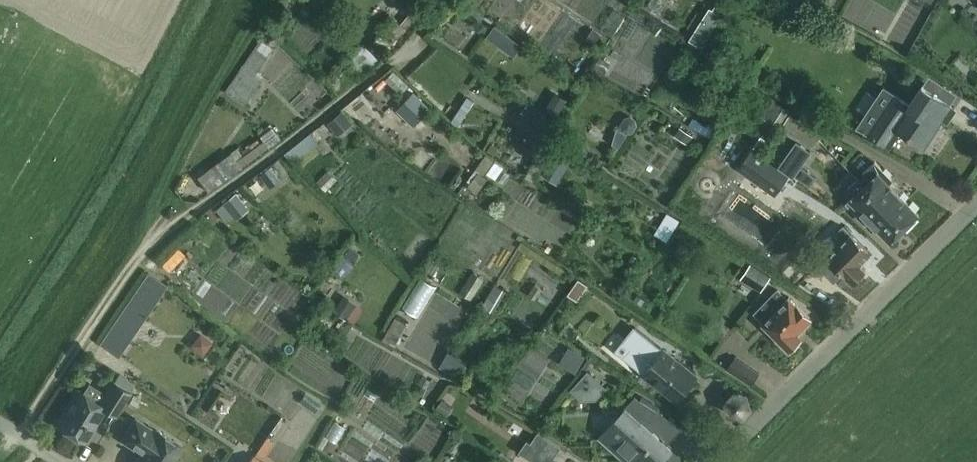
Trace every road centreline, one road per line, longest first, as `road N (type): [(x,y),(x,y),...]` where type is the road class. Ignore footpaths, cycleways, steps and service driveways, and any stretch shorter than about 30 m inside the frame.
road 1 (track): [(448,0),(378,72),(167,228),(130,268)]
road 2 (unclassified): [(717,461),(976,205)]
road 3 (track): [(130,268),(21,434)]

